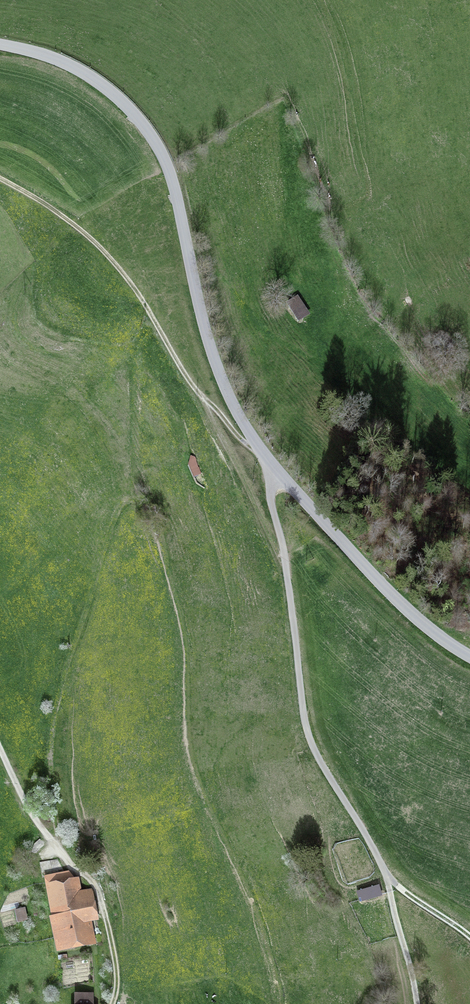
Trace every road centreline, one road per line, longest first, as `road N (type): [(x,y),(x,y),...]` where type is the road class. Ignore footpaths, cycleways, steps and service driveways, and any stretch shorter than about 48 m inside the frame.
road 1 (tertiary): [(469,657),(373,576),(260,449),(216,368),(173,181),(148,130),(98,81),(0,44)]
road 2 (track): [(0,181),(105,256),(188,386),(244,446),(260,449)]
road 3 (track): [(0,756),(51,847),(96,891),(115,981),(110,1003)]

